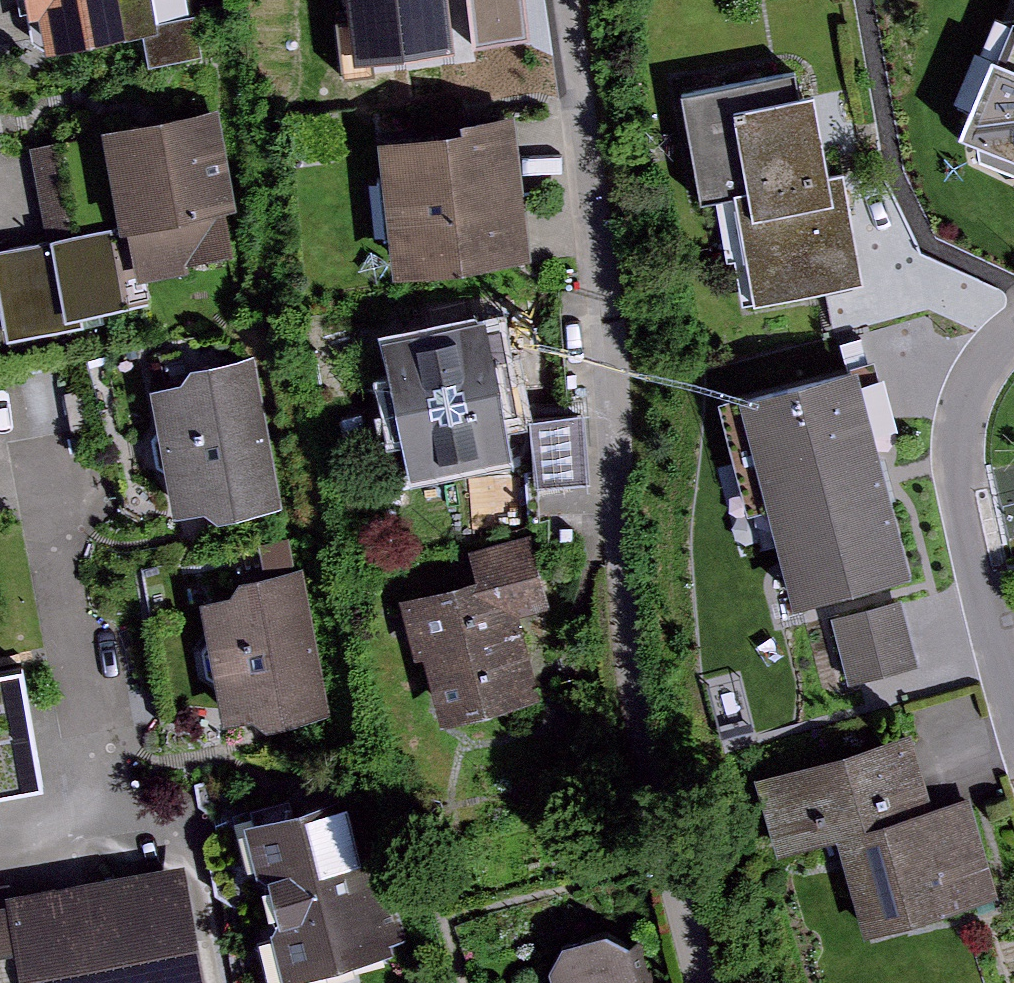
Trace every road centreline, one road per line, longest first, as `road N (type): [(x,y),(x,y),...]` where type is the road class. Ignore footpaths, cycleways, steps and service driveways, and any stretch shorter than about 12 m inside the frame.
road 1 (residential): [(541,0),(585,330),(608,622),(682,982)]
road 2 (residential): [(1013,315),(977,357),(952,436),(962,521),(1013,713)]

